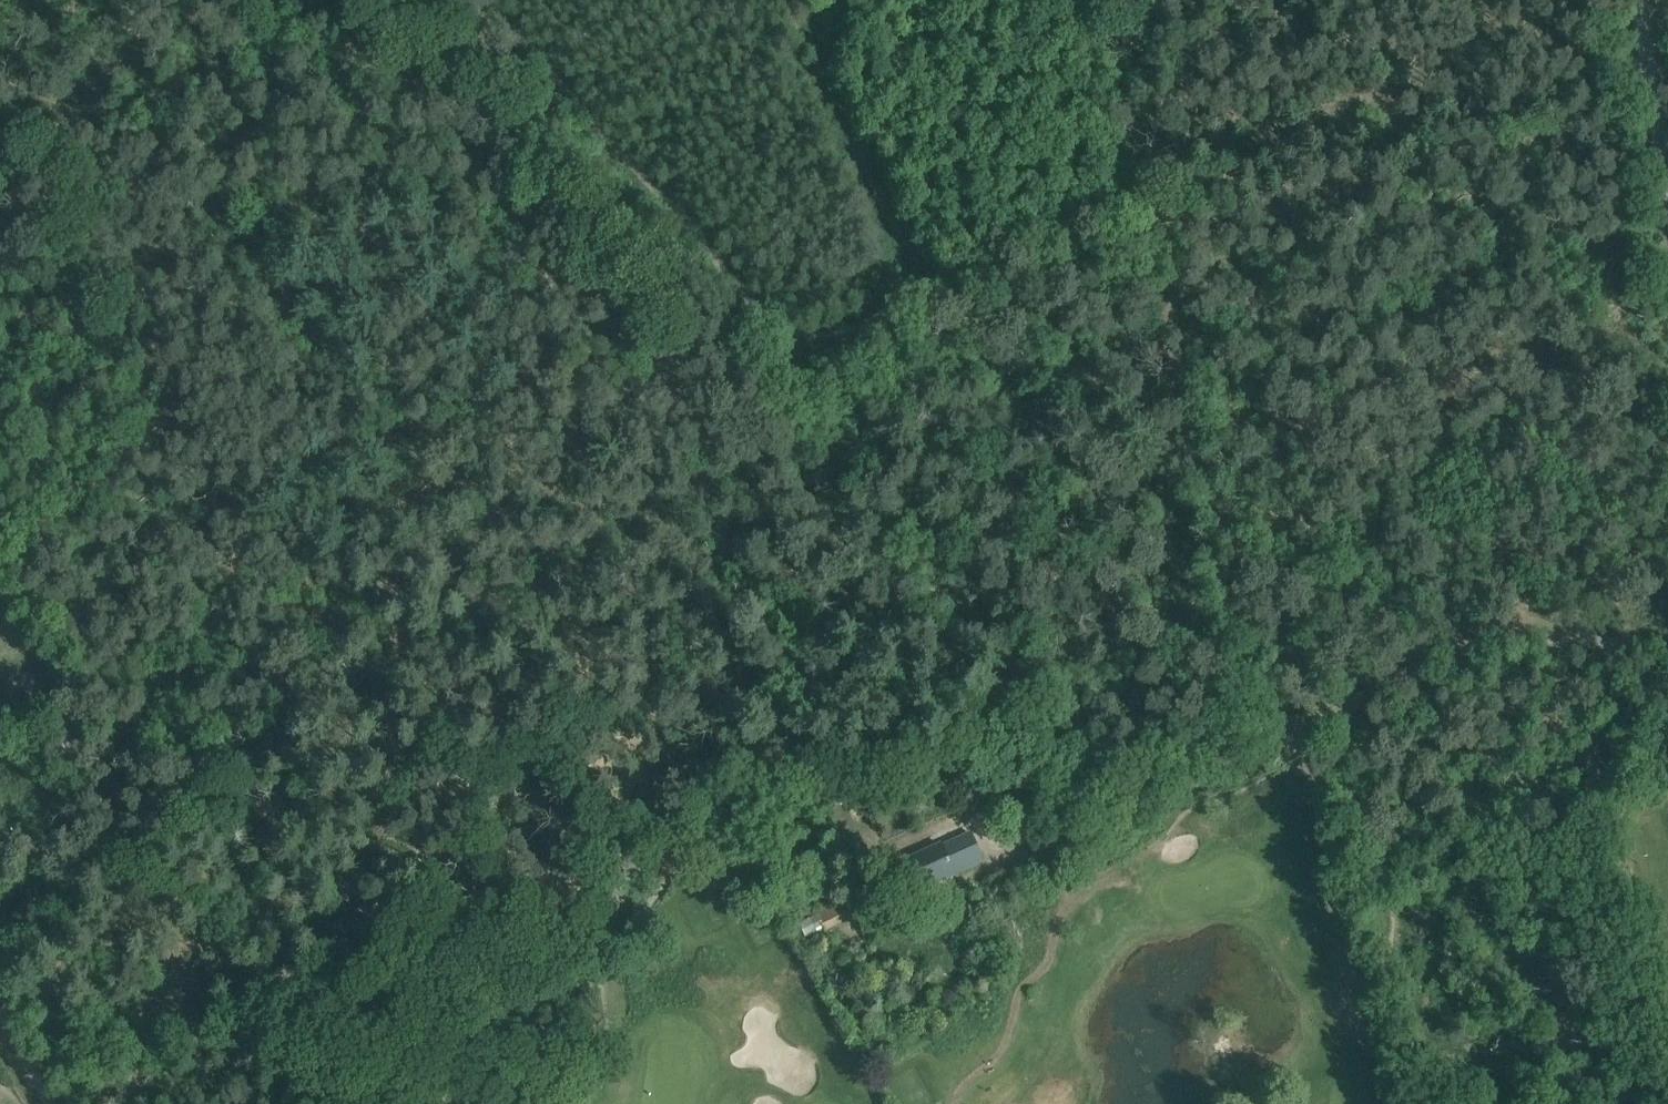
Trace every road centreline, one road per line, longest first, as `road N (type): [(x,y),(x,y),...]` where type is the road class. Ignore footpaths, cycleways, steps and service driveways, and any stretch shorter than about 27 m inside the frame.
road 1 (track): [(1667,647),(1542,637),(1456,651),(1107,830),(989,870)]
road 2 (unclassified): [(1667,171),(1639,0)]

